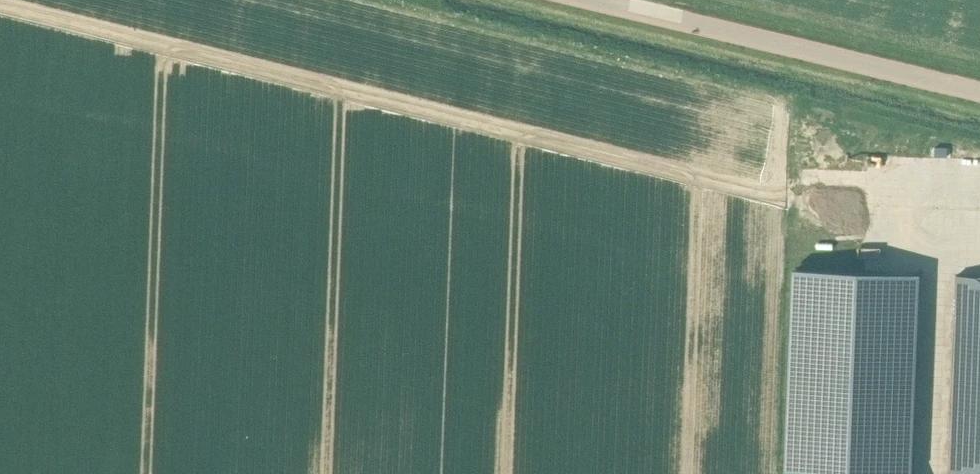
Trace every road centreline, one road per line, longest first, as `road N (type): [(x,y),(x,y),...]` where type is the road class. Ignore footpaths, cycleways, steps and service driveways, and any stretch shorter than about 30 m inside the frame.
road 1 (unclassified): [(979,92),(591,0)]

